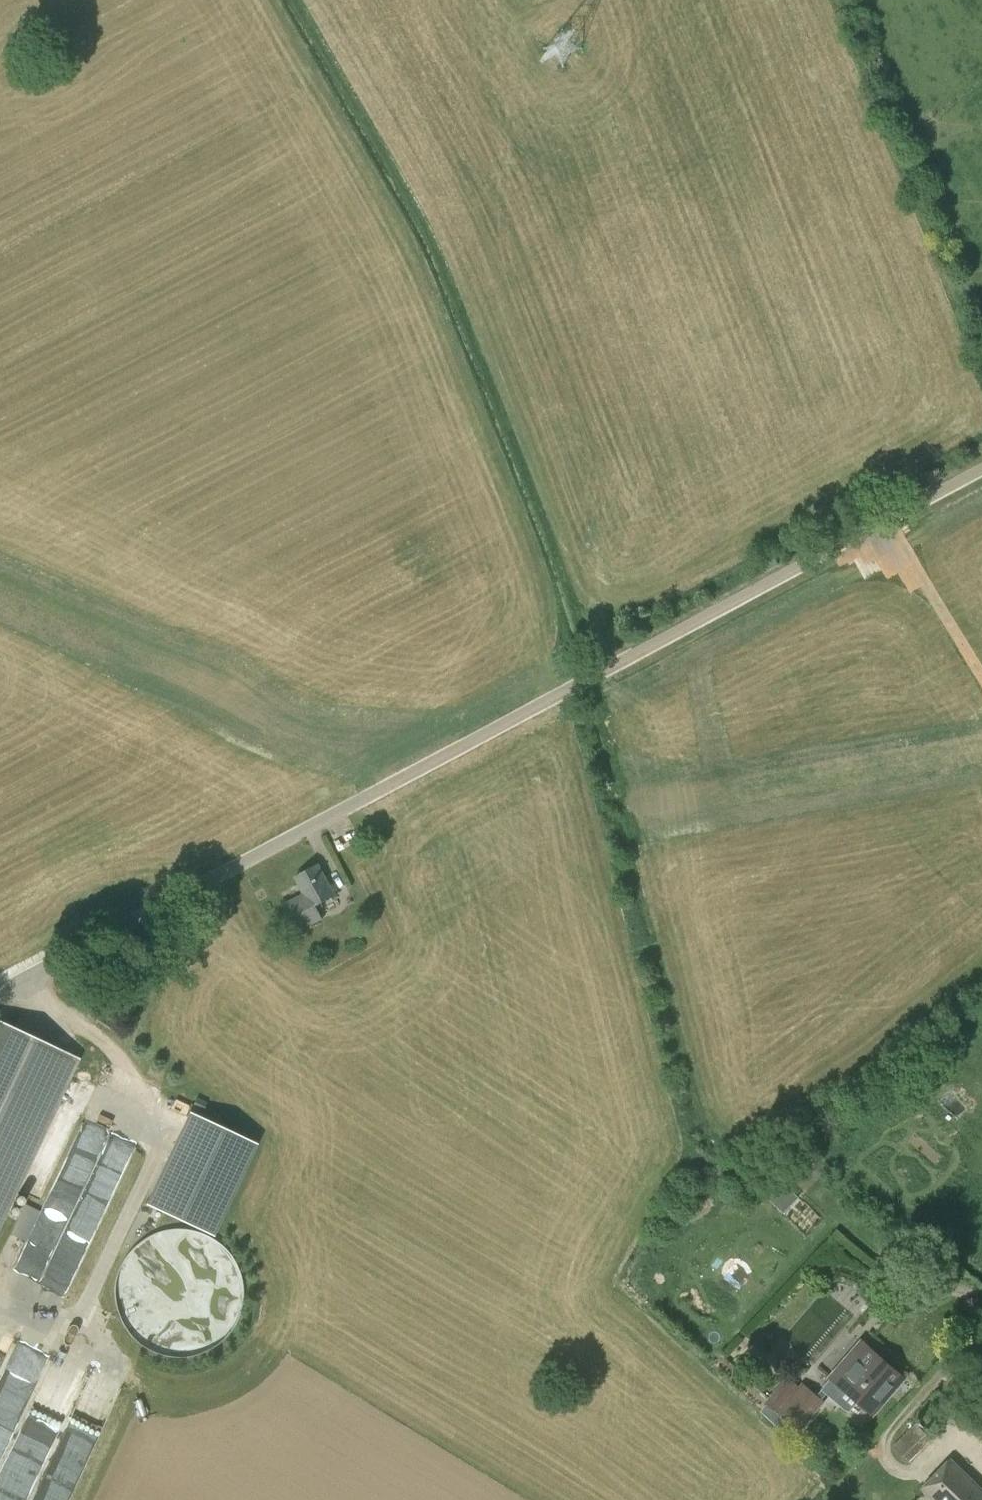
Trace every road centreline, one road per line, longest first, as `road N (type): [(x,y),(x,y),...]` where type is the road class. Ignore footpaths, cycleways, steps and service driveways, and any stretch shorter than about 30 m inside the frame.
road 1 (unclassified): [(981,461),(0,990)]

